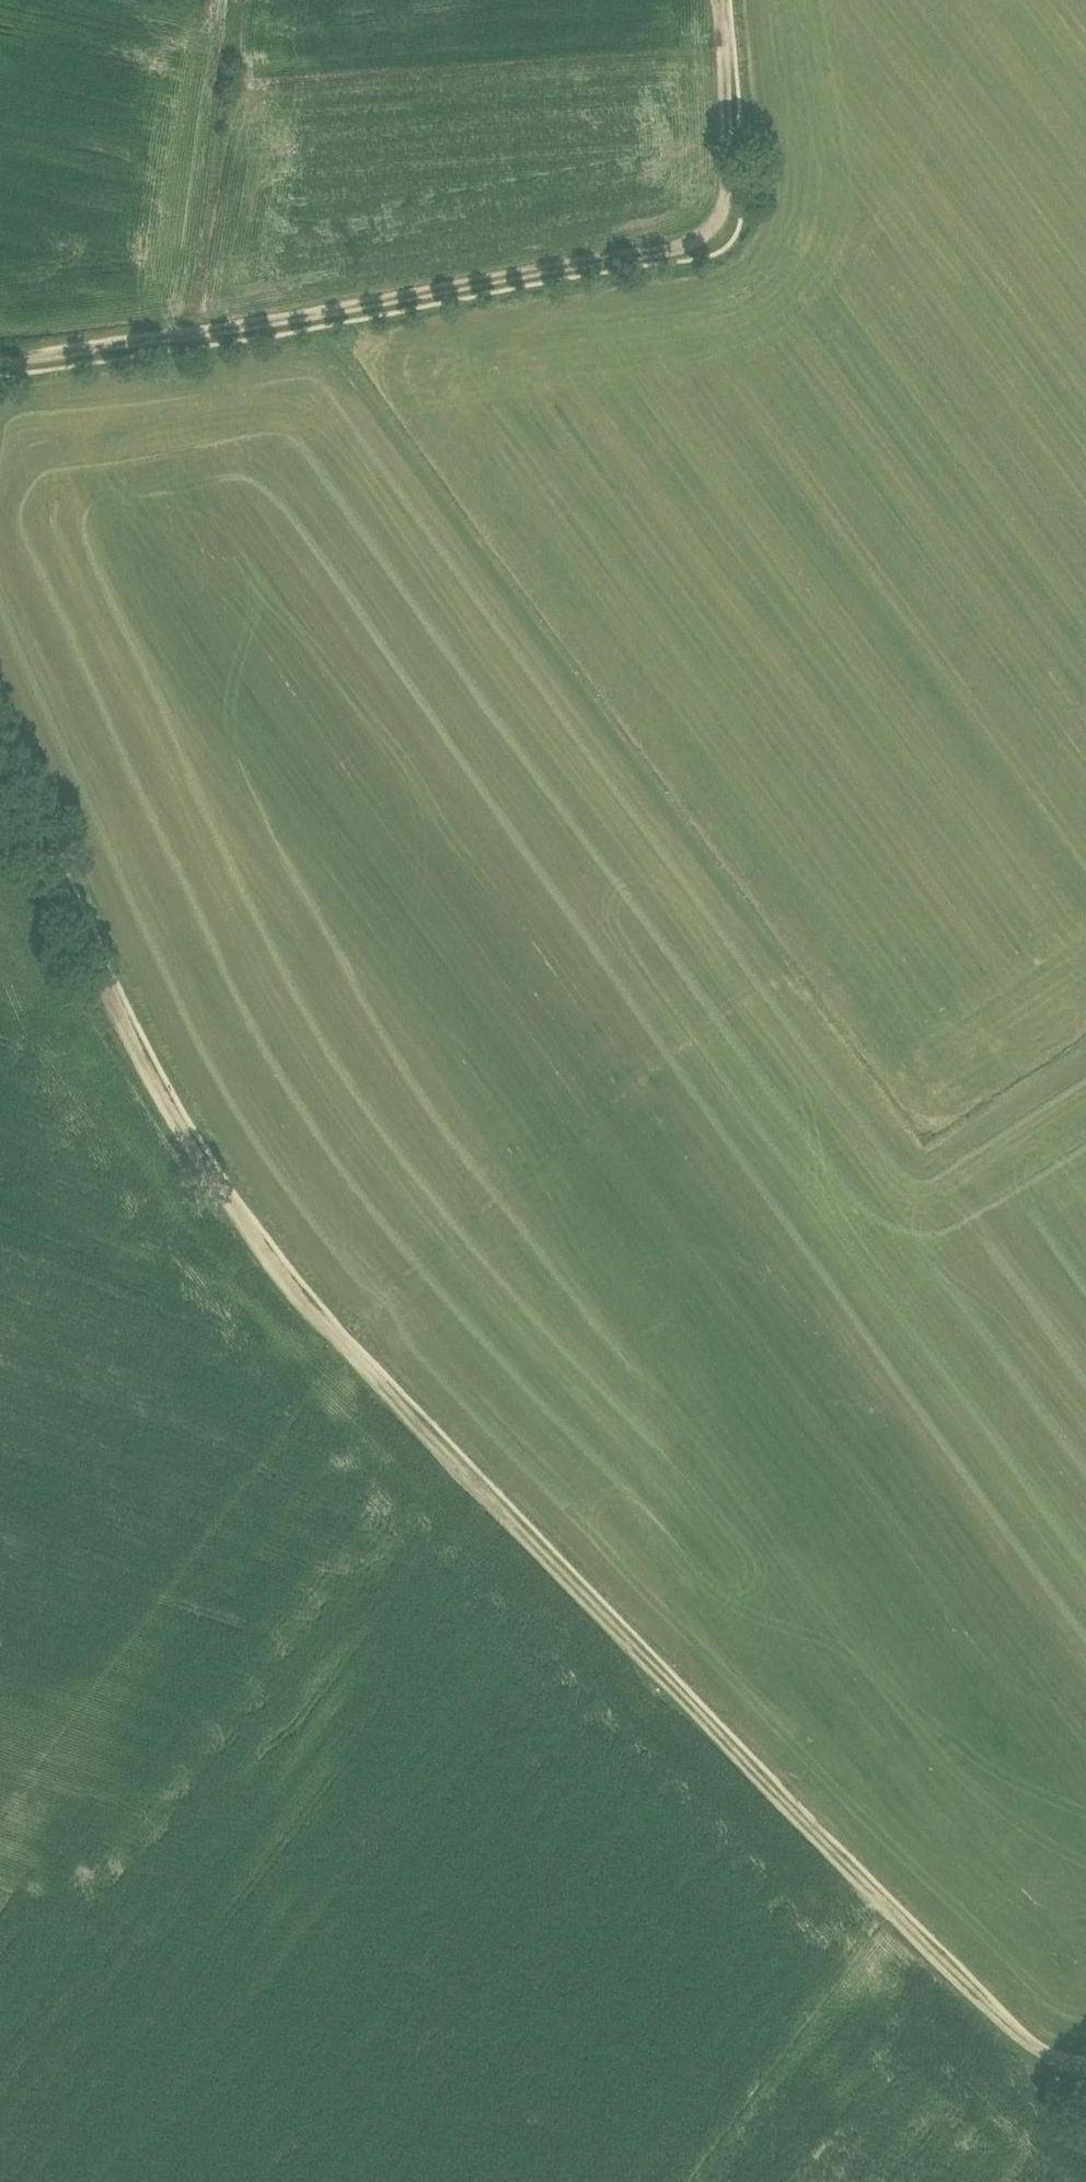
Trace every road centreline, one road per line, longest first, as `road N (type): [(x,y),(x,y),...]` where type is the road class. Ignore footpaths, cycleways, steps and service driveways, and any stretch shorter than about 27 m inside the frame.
road 1 (track): [(1085,2074),(1042,2055),(791,1810),(310,1310),(195,1154),(0,741)]
road 2 (track): [(0,359),(321,312),(700,239),(728,219),(732,204),(719,0)]

